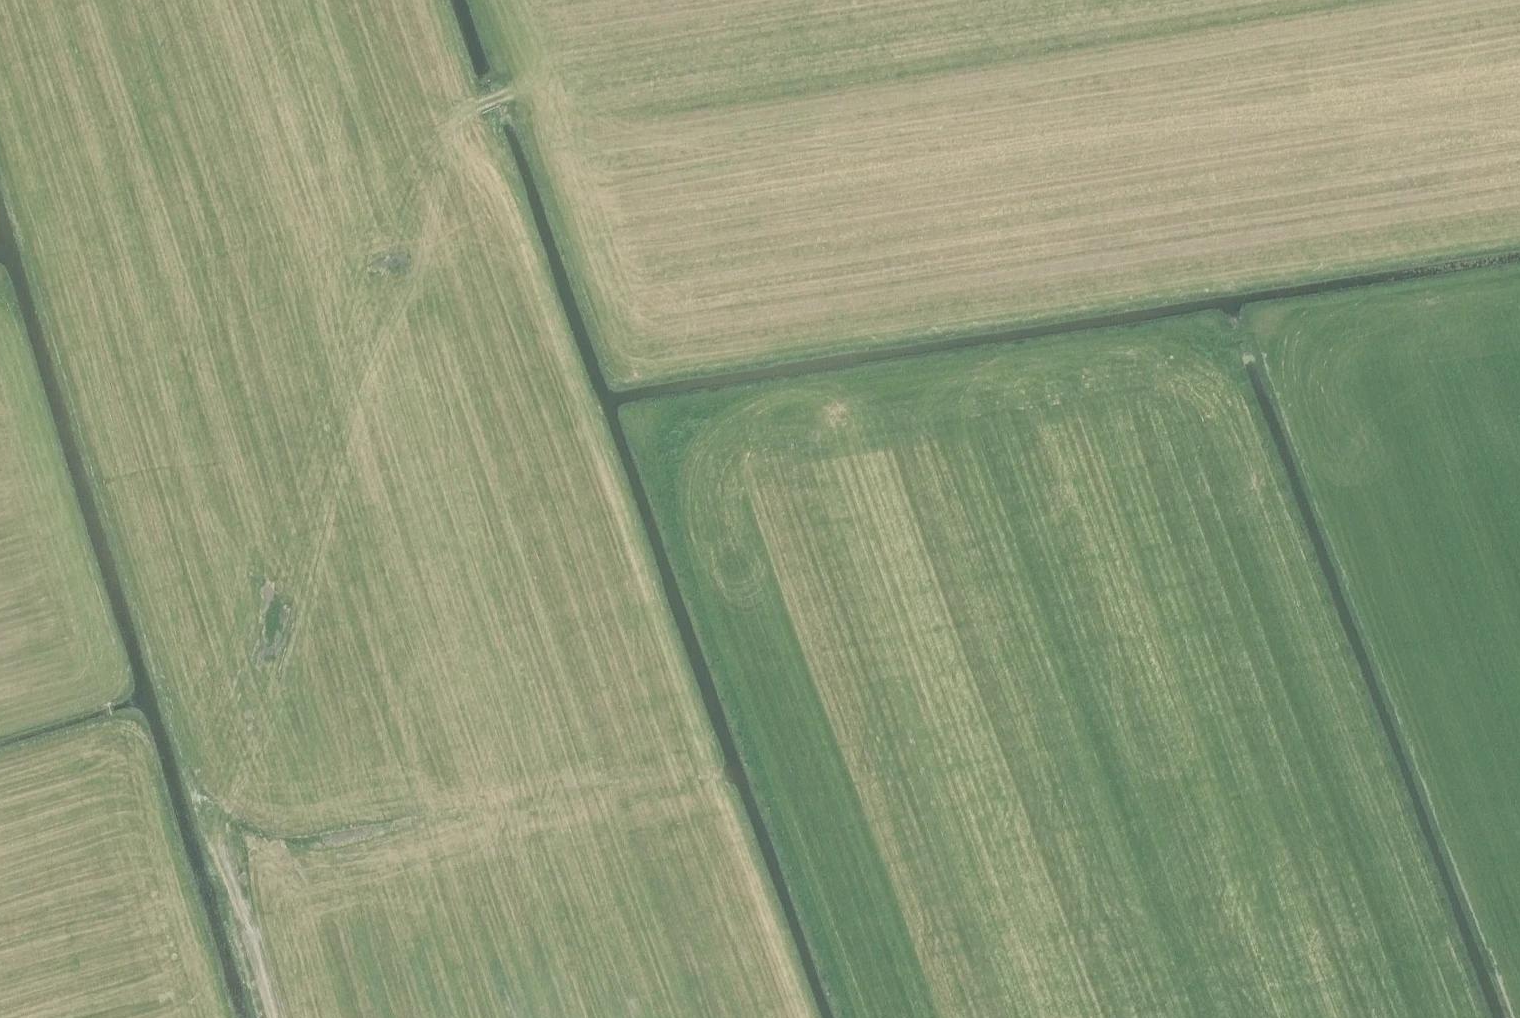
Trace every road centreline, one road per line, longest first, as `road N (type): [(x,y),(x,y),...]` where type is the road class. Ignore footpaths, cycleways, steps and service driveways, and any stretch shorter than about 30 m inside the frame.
road 1 (track): [(275,1017),(224,827)]

